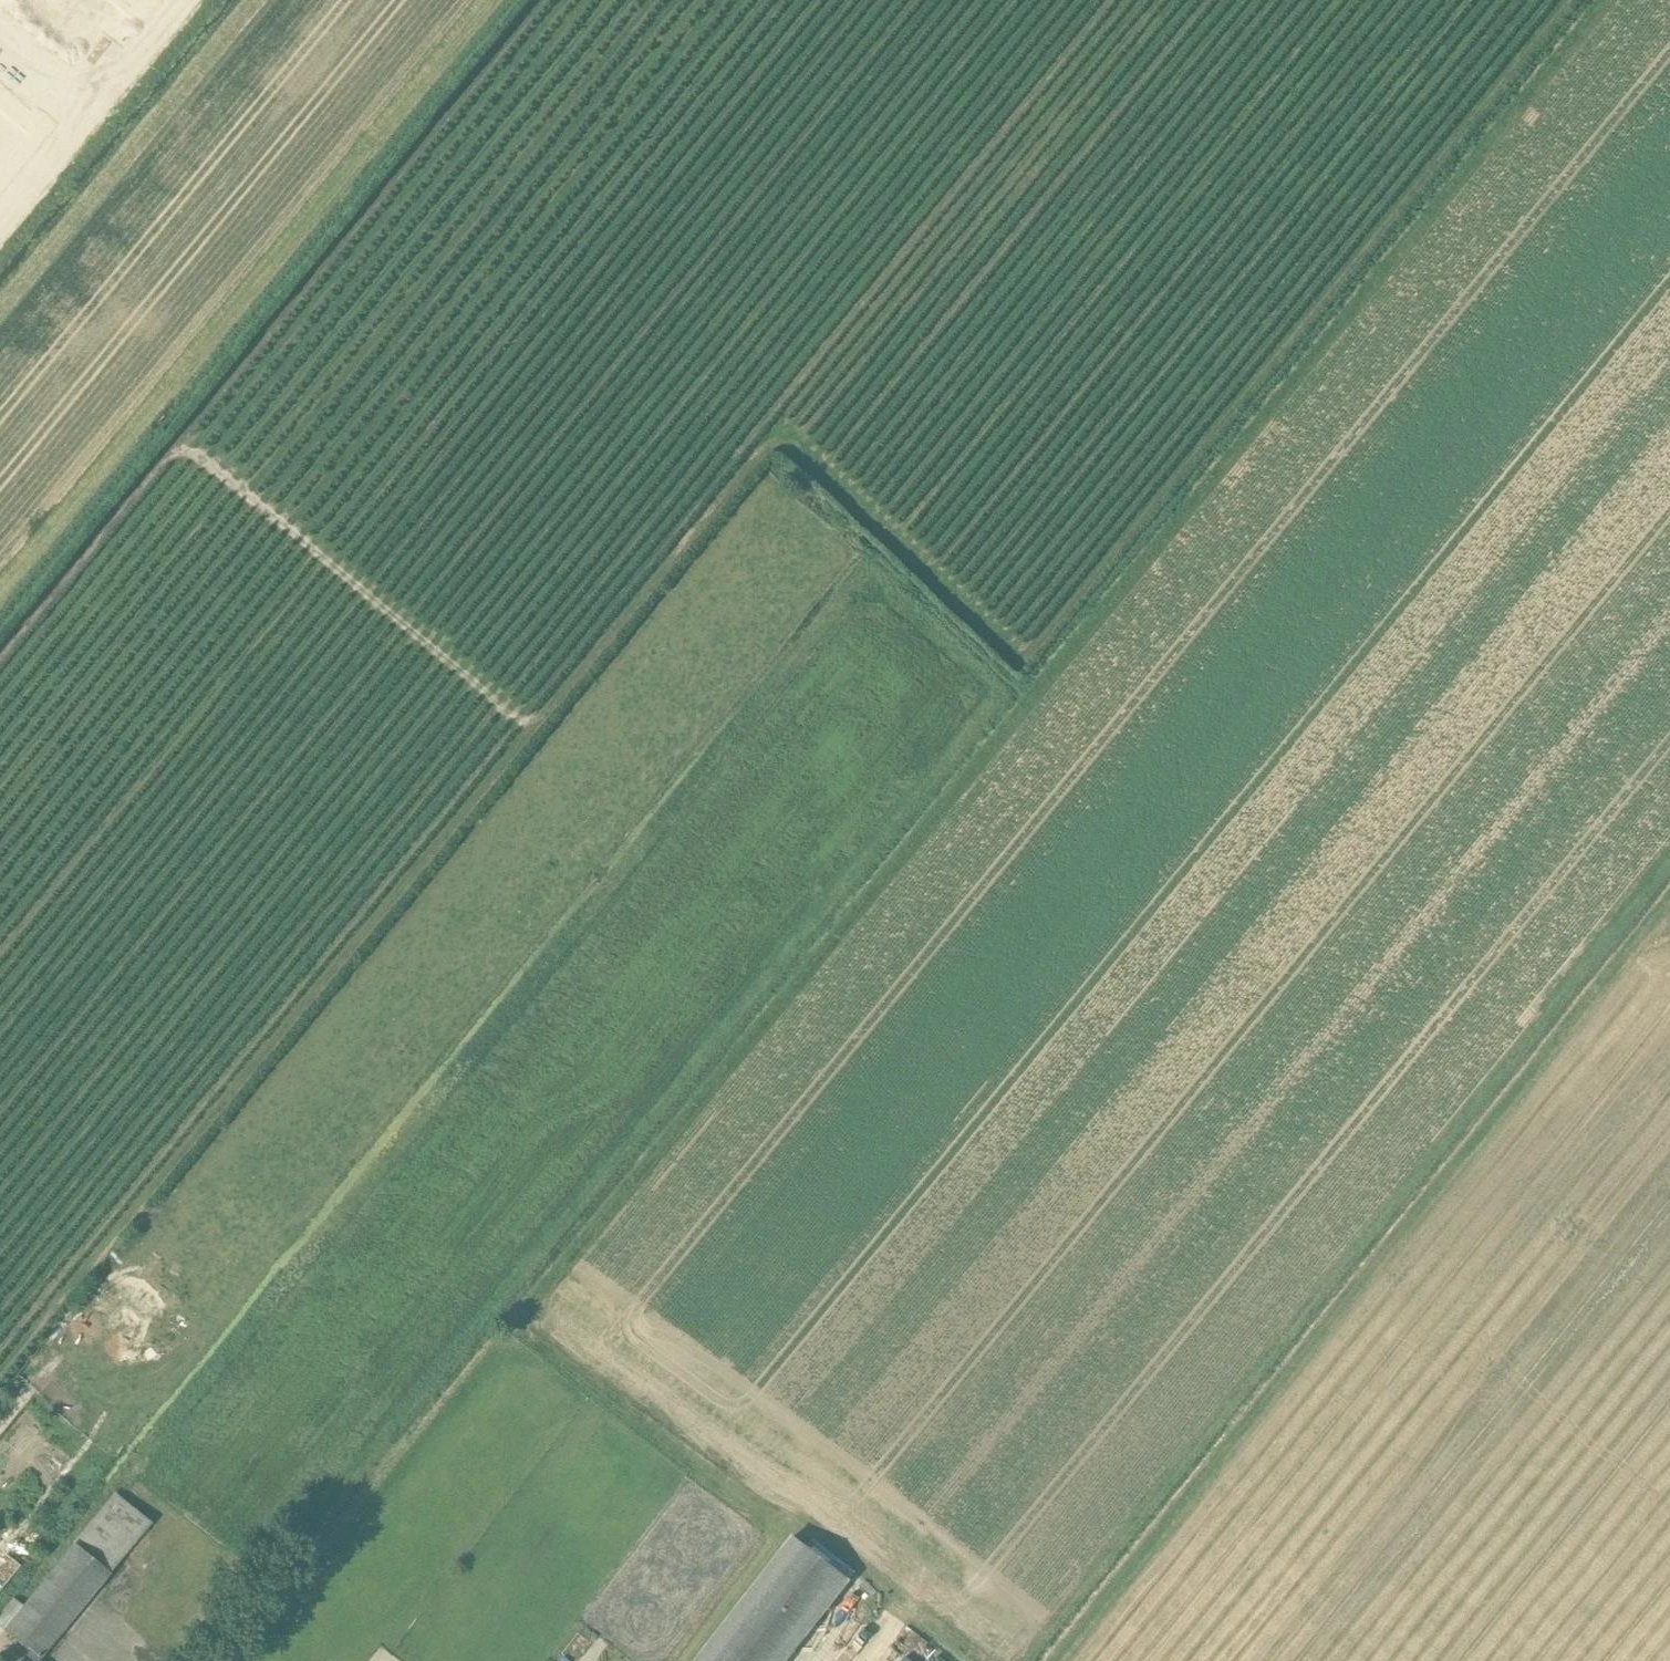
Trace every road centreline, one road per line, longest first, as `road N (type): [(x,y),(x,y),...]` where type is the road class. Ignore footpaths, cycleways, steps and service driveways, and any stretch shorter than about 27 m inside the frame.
road 1 (residential): [(0,226),(97,110)]
road 2 (residential): [(97,110),(184,0)]
road 3 (residential): [(0,25),(97,110)]

